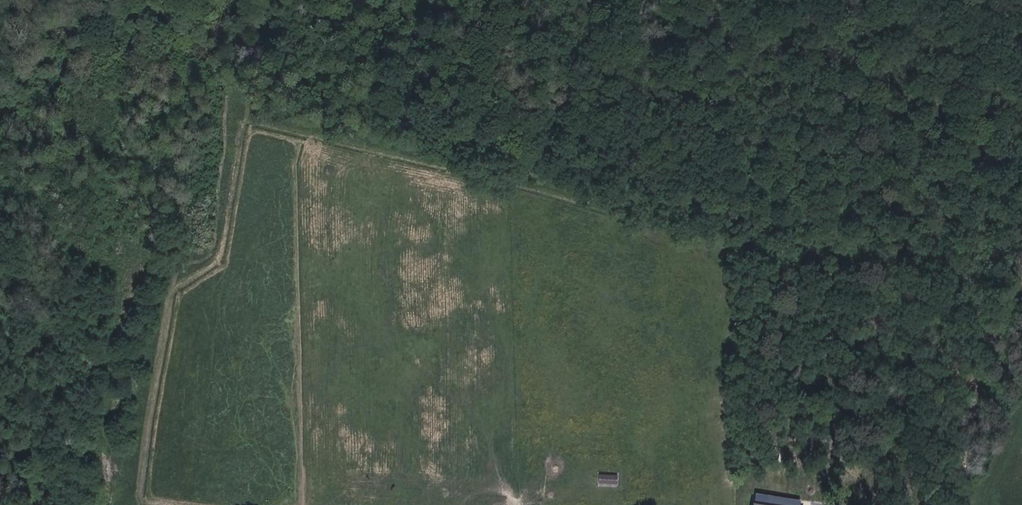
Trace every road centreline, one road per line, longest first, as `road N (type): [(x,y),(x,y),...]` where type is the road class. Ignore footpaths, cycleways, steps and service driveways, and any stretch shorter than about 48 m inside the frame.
road 1 (track): [(964,504),(965,459),(1021,290)]

